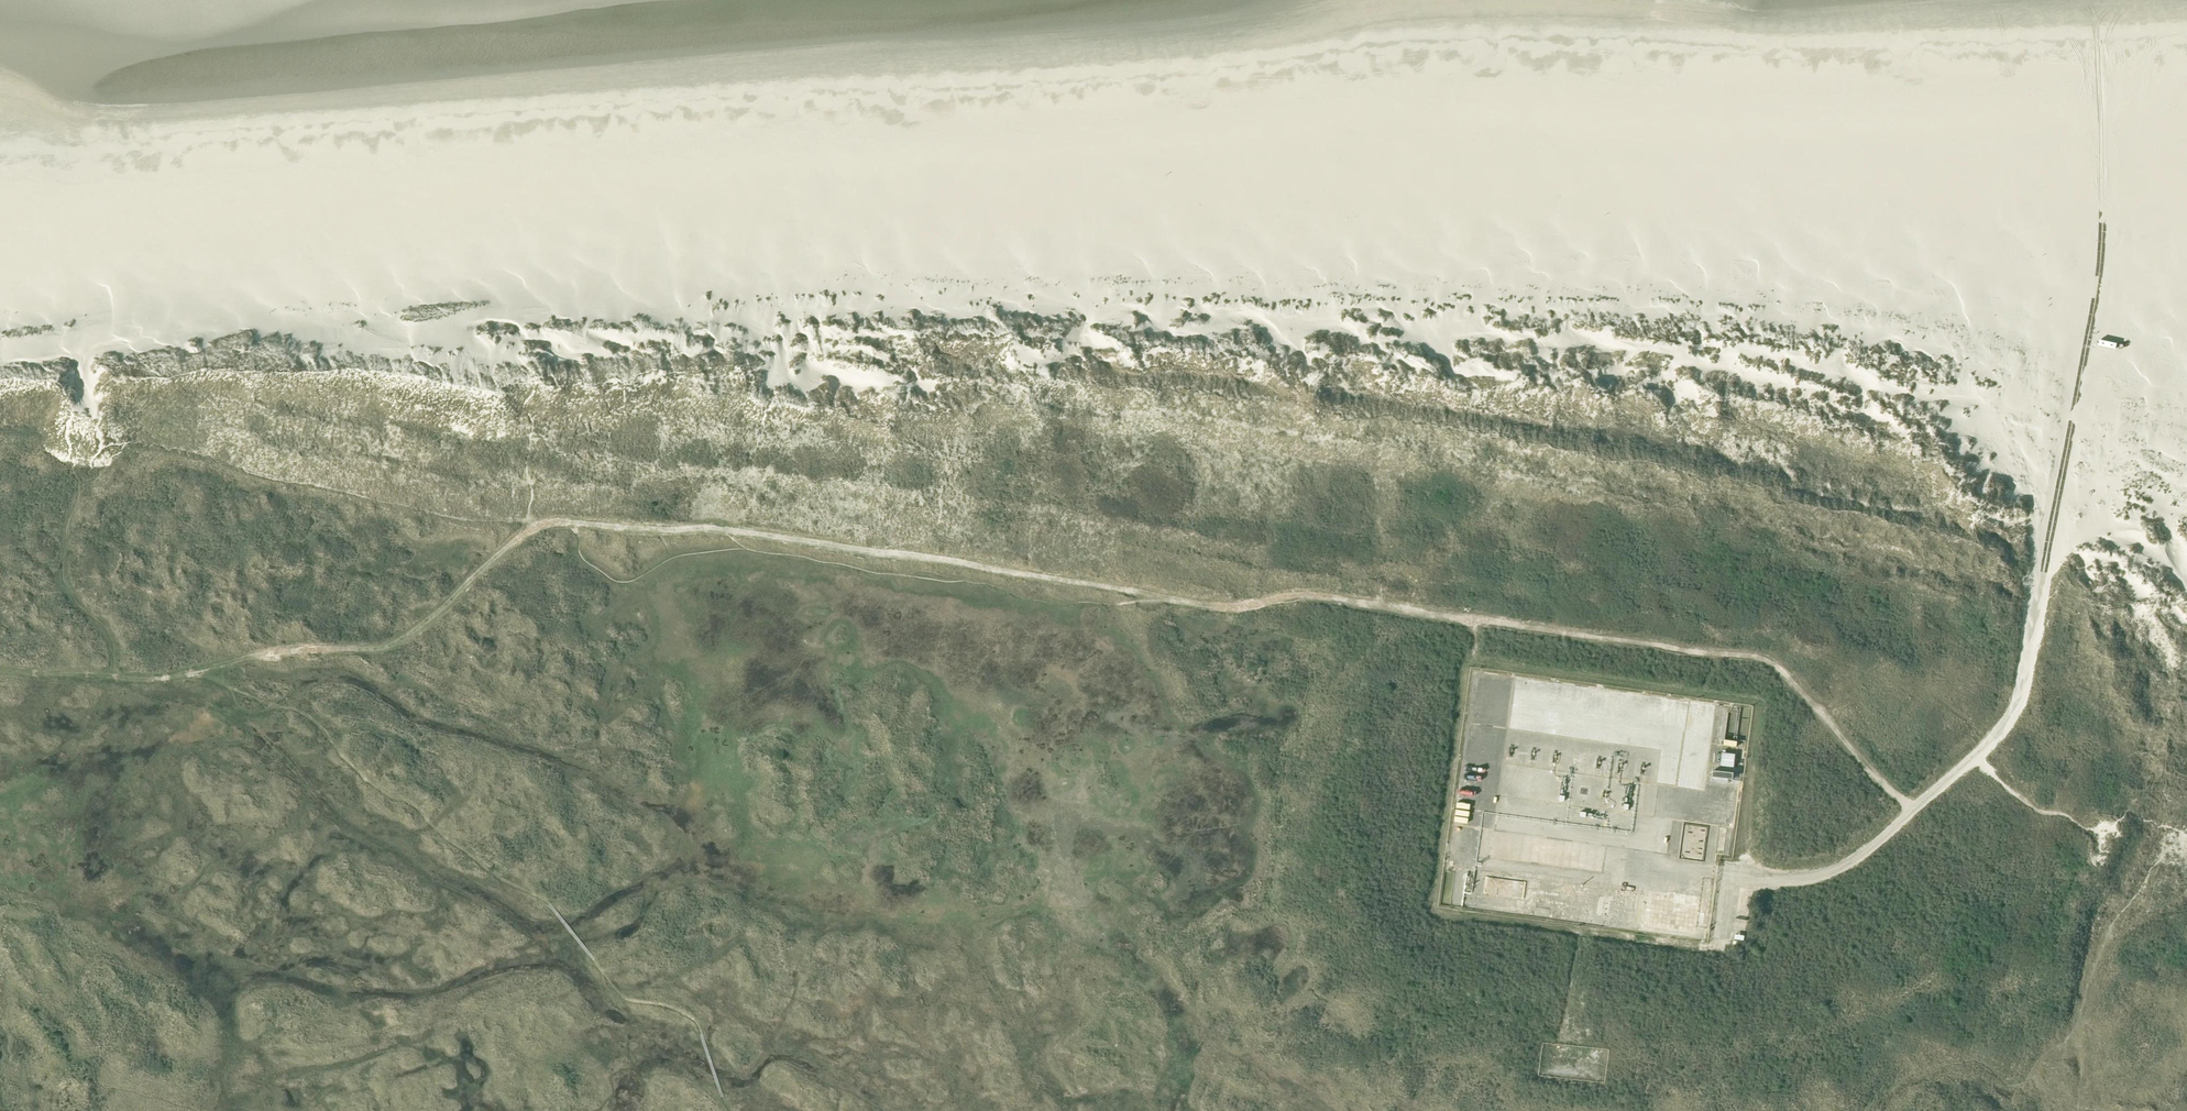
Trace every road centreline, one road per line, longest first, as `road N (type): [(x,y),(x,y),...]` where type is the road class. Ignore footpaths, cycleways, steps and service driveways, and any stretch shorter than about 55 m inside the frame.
road 1 (track): [(1914,809),(1990,742),(2018,701),(2050,512)]

